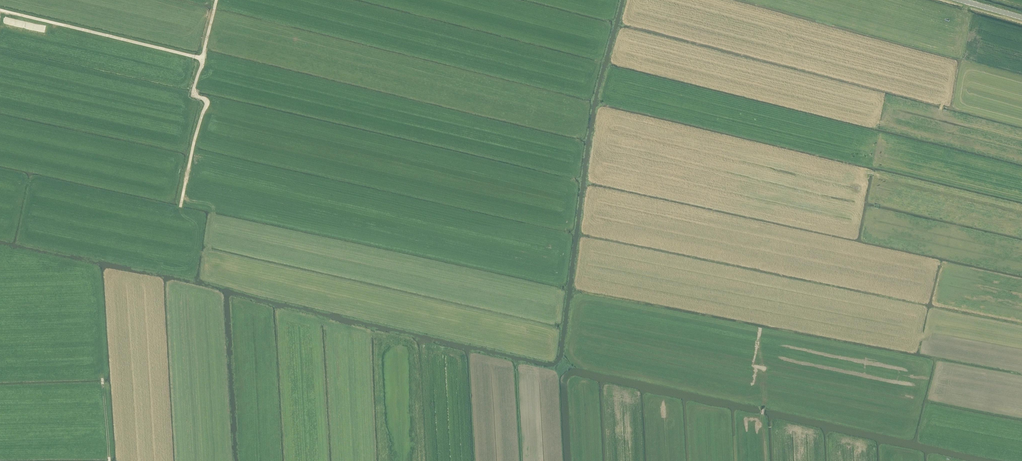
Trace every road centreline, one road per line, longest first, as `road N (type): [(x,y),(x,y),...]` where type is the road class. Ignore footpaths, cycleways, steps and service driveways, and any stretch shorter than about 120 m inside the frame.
road 1 (track): [(180,208),(207,105),(193,94),(216,0)]
road 2 (track): [(202,59),(0,10)]

